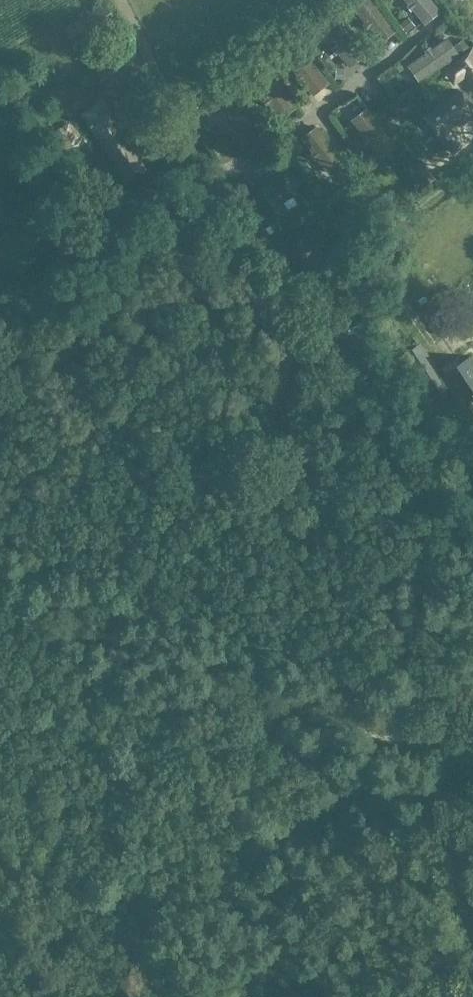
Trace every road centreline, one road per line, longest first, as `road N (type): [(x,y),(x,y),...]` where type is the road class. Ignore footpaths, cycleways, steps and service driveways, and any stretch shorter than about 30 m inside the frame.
road 1 (track): [(472,620),(163,765),(25,869),(0,878)]
road 2 (track): [(472,598),(318,342)]
road 3 (track): [(472,171),(404,222),(391,251),(393,287),(438,354)]
road 4 (unclassified): [(401,49),(216,177)]
road 5 (unclassified): [(216,177),(113,0)]
road 6 (unclassified): [(318,342),(216,177)]

